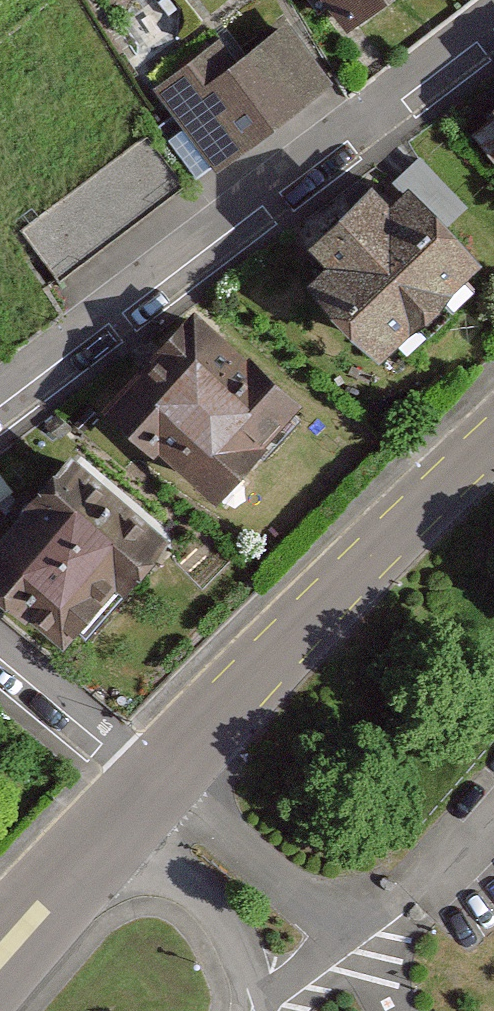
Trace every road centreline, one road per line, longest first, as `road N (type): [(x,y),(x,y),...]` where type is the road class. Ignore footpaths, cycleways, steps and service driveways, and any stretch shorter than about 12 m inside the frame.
road 1 (residential): [(493,26),(0,392)]
road 2 (primary): [(493,435),(387,532),(162,771)]
road 3 (primary): [(162,771),(0,969)]
road 4 (residential): [(0,630),(162,771)]

